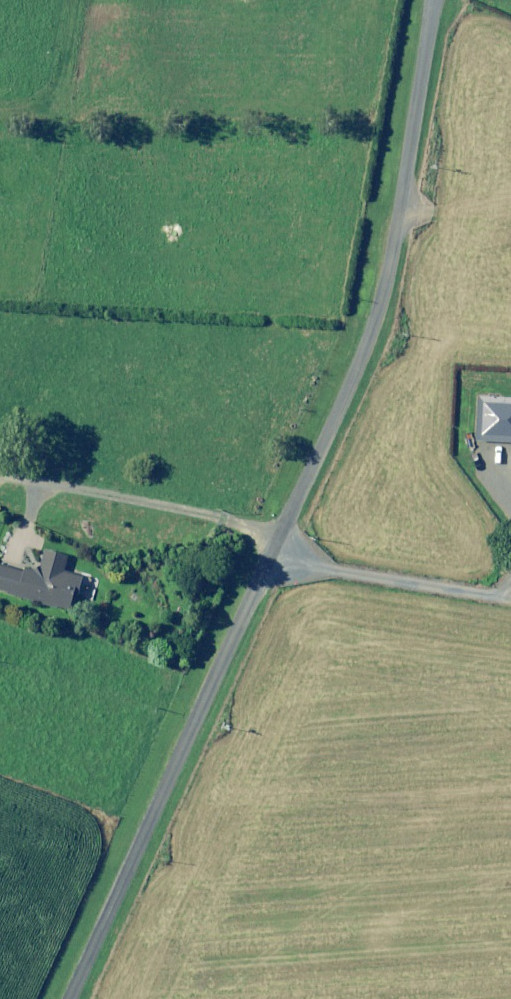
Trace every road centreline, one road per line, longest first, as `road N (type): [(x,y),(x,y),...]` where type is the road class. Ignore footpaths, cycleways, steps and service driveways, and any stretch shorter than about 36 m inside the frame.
road 1 (unclassified): [(63,998),(275,554),(369,320),(433,0)]
road 2 (track): [(275,554),(251,528),(210,514),(0,470)]
road 3 (track): [(275,554),(510,590)]

